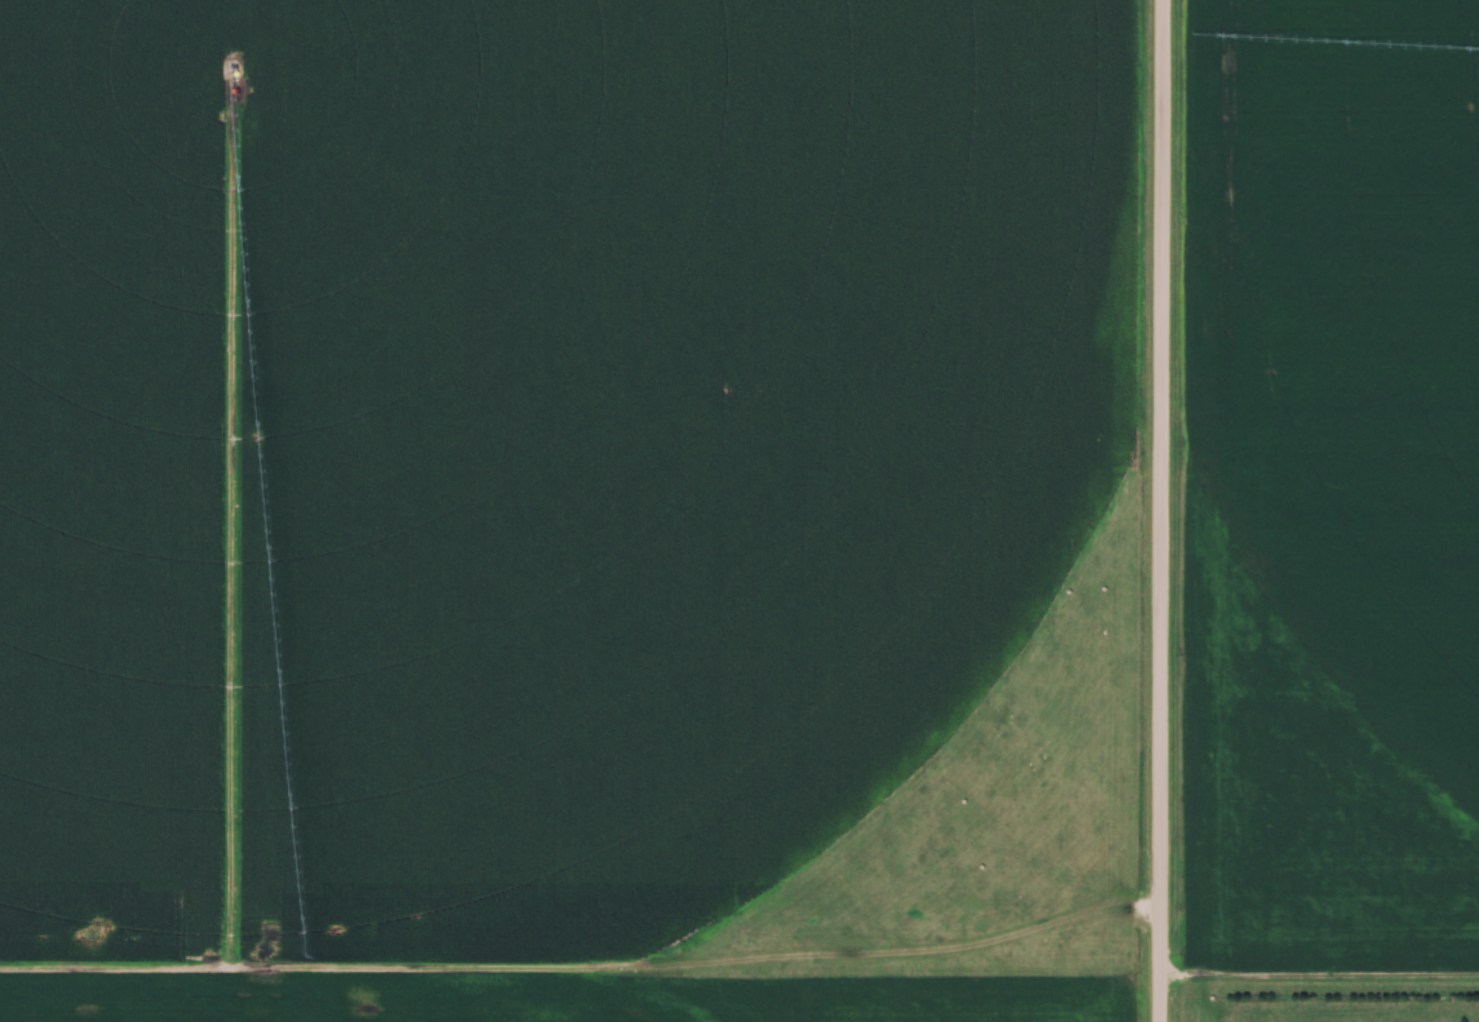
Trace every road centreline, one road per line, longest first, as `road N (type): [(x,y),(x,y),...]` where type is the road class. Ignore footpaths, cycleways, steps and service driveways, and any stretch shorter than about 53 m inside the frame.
road 1 (residential): [(1161,1021),(1162,0)]

